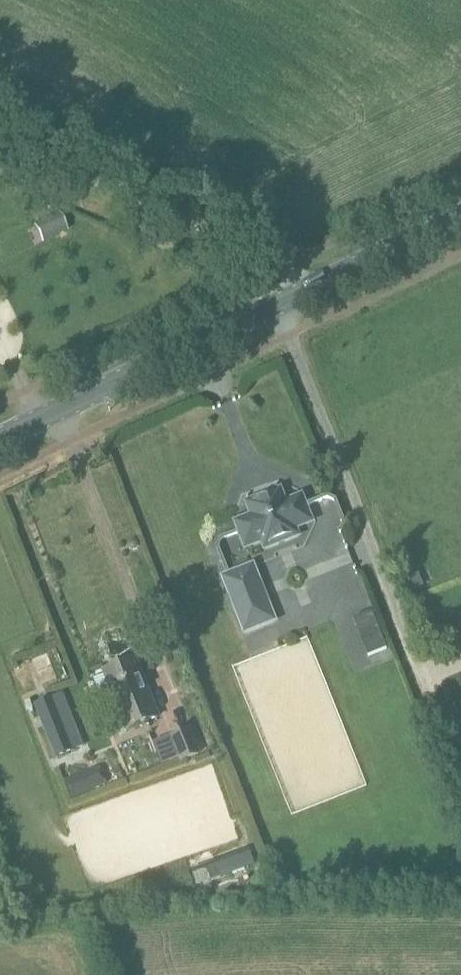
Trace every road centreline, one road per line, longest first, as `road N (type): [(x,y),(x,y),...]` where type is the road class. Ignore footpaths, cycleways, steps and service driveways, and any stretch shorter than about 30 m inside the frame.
road 1 (unclassified): [(460,758),(275,307)]
road 2 (track): [(0,123),(266,243),(313,288),(329,316)]
road 3 (secondary): [(0,439),(275,307)]
road 4 (secondary): [(275,307),(460,216)]

